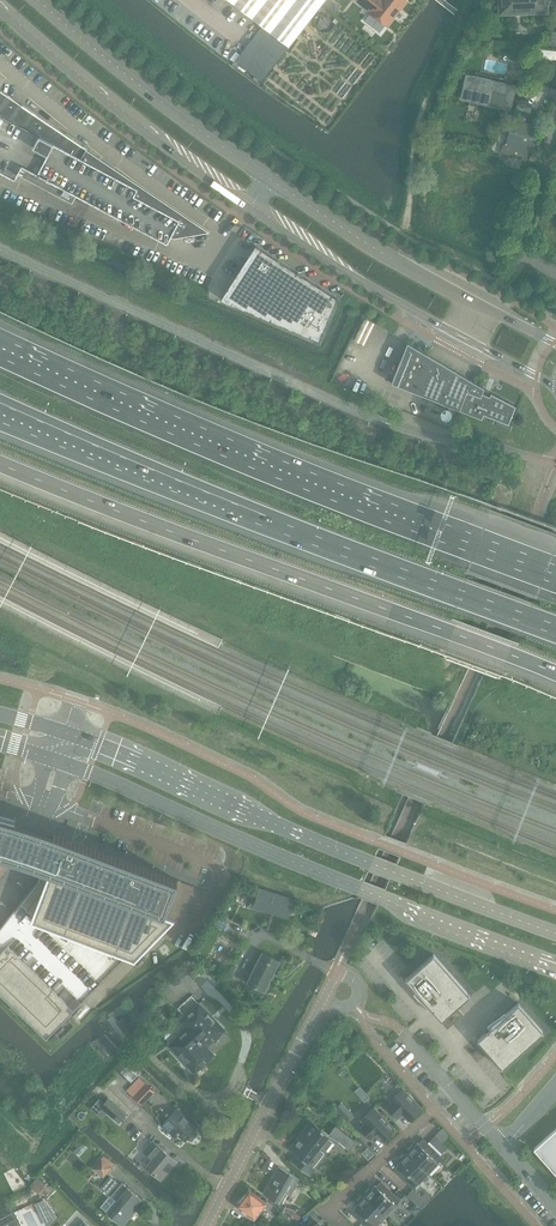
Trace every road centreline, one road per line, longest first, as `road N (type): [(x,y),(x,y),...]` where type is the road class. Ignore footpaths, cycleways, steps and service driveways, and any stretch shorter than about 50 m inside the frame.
road 1 (secondary): [(0,9),(97,97),(248,210),(356,279),(555,386)]
road 2 (secondary): [(555,344),(382,254),(182,117),(39,0)]
road 3 (motorway): [(555,575),(280,470),(0,347)]
road 4 (motorway): [(0,408),(264,521),(555,630)]
road 5 (motorway): [(0,464),(555,673)]
road 6 (secondary): [(65,764),(555,963)]
road 7 (secondary): [(555,934),(74,736)]
road 8 (residential): [(208,1225),(319,1006)]
road 9 (residential): [(452,1095),(330,1211),(344,1225)]
road 10 (residential): [(555,274),(522,250),(555,125)]

